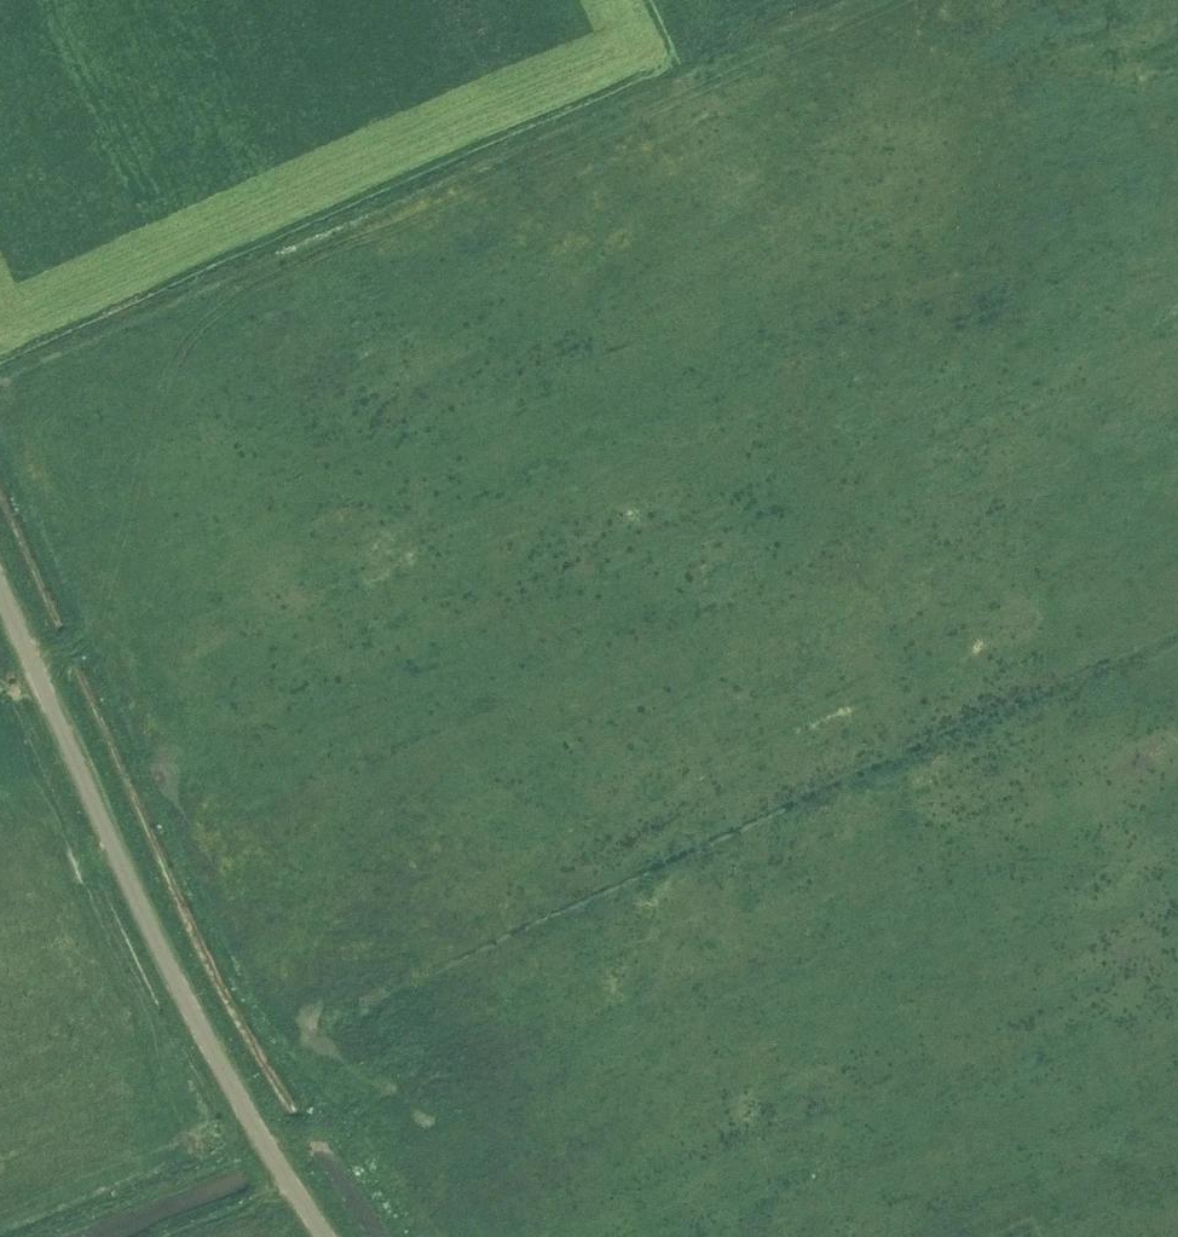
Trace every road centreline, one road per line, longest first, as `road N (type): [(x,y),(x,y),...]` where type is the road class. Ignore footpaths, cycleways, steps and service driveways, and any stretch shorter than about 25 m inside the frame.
road 1 (unclassified): [(326,1236),(265,1150),(158,944),(0,592)]

